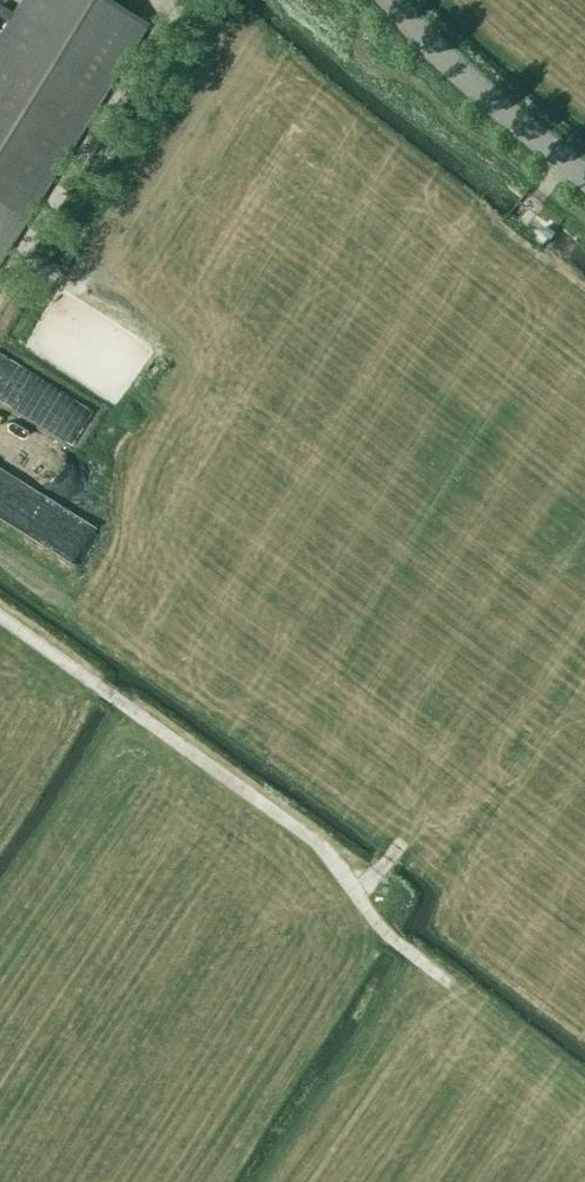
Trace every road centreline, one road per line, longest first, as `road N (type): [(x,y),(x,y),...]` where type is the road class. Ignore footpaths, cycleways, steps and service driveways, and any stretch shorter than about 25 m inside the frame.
road 1 (track): [(0,614),(317,842),(384,929),(448,979)]
road 2 (tertiary): [(584,173),(390,0)]

